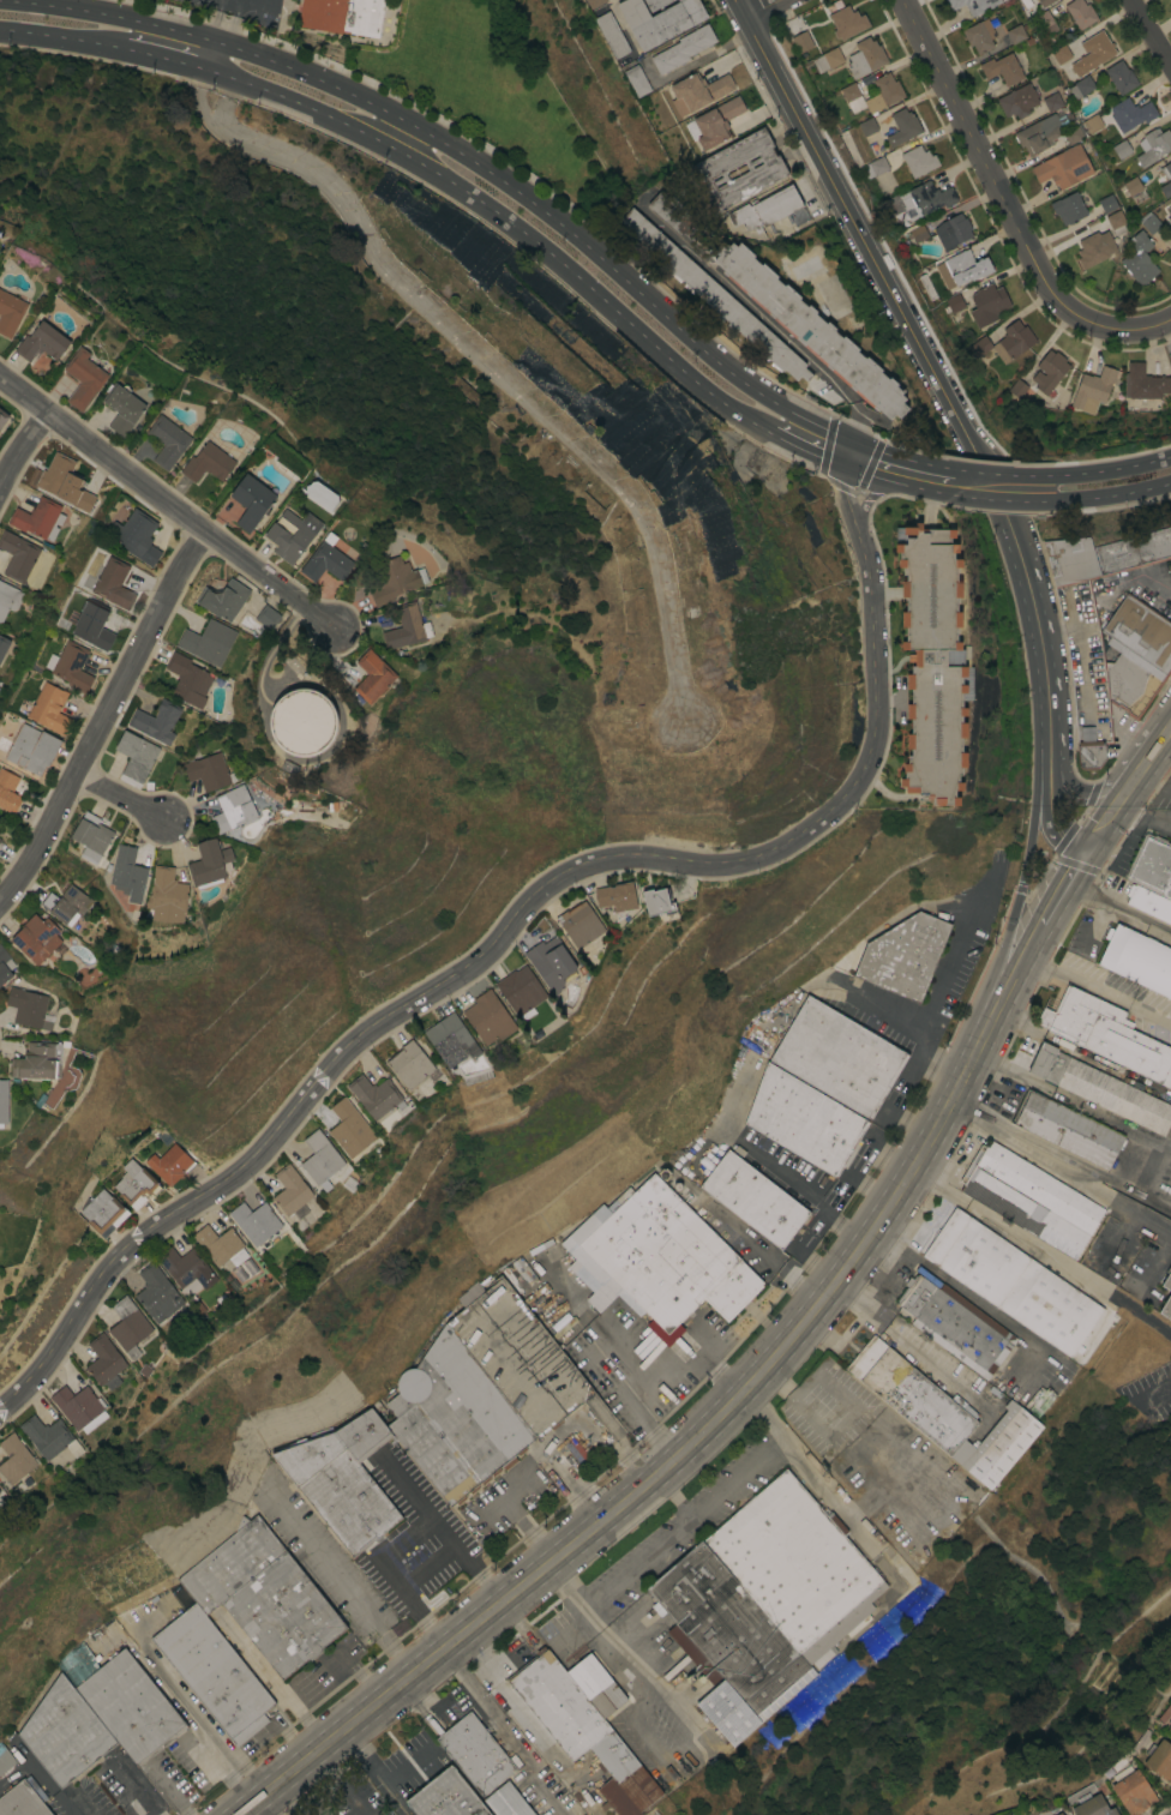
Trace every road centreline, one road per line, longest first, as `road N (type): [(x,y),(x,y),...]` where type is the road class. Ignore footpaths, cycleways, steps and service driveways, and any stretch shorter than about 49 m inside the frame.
road 1 (tertiary): [(857,536),(870,577),(876,721),(860,774),(834,807),(786,843),(738,863),(609,858),(550,882),(486,952),(340,1056),(244,1167),(128,1243),(41,1370),(0,1409)]
road 2 (secondary): [(852,443),(741,380),(536,205),(394,114),(218,42),(24,0)]
road 3 (secondary): [(736,0),(1005,518),(1028,582),(1051,714)]
road 4 (secondary): [(1002,1004),(887,1212),(804,1323),(739,1398),(552,1564)]
road 5 (secondary): [(209,71),(335,120),(469,196),(697,389),(764,432)]
road 6 (residential): [(204,531),(37,851),(0,902)]
road 7 (residential): [(334,626),(0,377)]
road 8 (residential): [(901,0),(1056,300),(1109,330)]
road 9 (secondary): [(552,1564),(242,1814)]
road 10 (secondary): [(1051,714),(1037,756),(1032,840),(1002,962),(1002,1004)]
road 11 (secondary): [(1170,456),(1097,473),(1016,476)]
road 12 (secondary): [(1086,852),(1058,827),(1049,800),(1051,714)]
road 13 (secondary): [(1027,501),(1170,483)]
road 14 (secondary): [(1086,852),(1170,745)]
road 15 (secondary): [(0,30),(124,48)]

